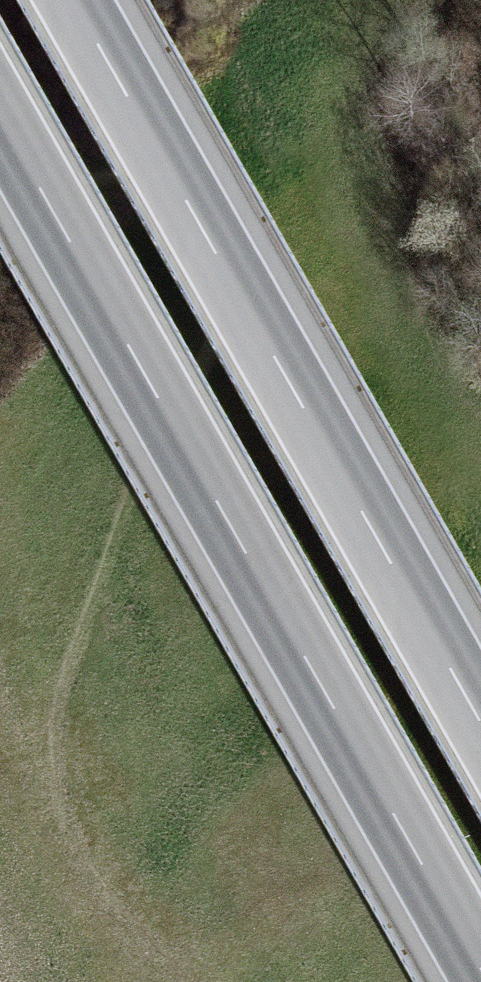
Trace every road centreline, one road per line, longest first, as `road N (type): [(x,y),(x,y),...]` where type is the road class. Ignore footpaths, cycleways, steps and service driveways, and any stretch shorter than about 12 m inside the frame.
road 1 (motorway): [(0,121),(480,967)]
road 2 (motorway): [(480,719),(74,0)]

